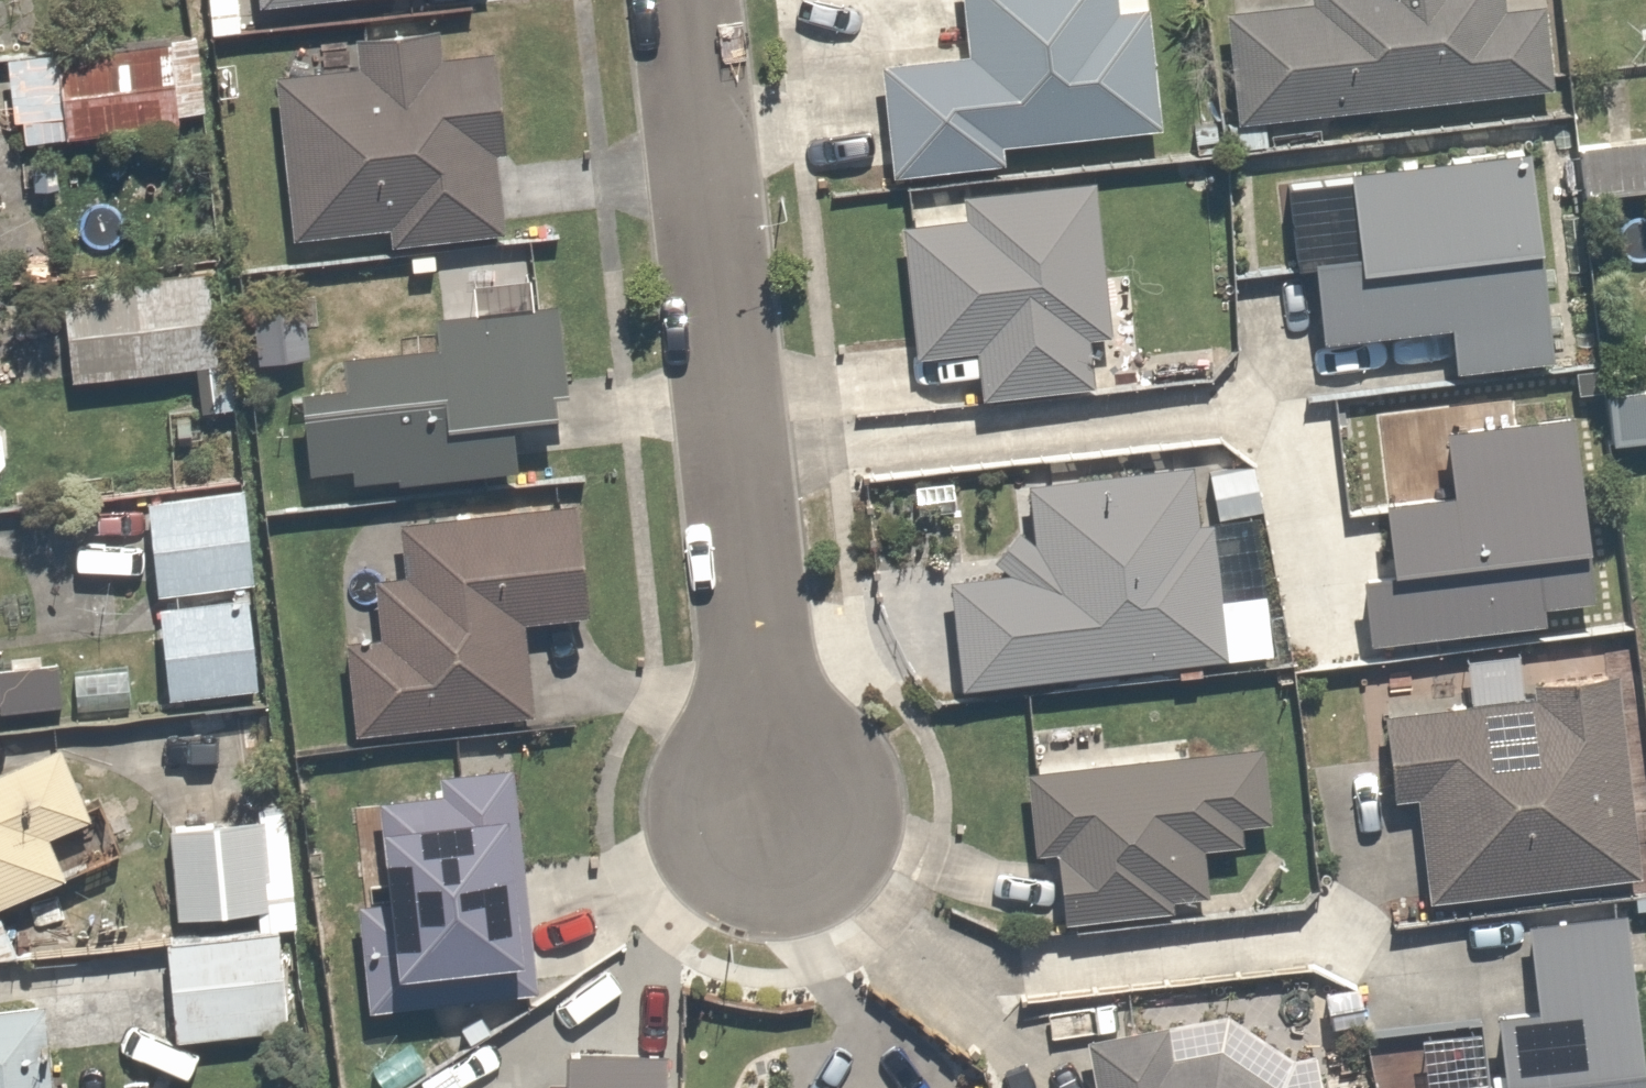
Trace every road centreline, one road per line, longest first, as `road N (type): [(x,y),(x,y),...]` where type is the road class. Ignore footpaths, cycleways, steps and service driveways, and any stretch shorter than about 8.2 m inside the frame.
road 1 (residential): [(686,0),(773,809)]

